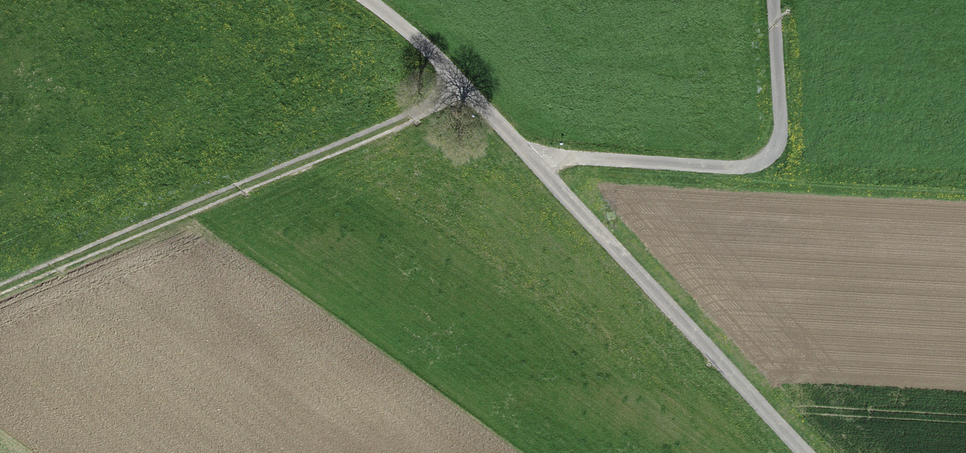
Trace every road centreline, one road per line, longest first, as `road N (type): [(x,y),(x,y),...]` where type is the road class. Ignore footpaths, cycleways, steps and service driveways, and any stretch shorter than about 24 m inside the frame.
road 1 (unclassified): [(367,0),(465,88),(804,452)]
road 2 (track): [(465,88),(0,290)]
road 3 (track): [(774,0),(780,134),(769,156),(739,167),(566,157),(535,162)]

